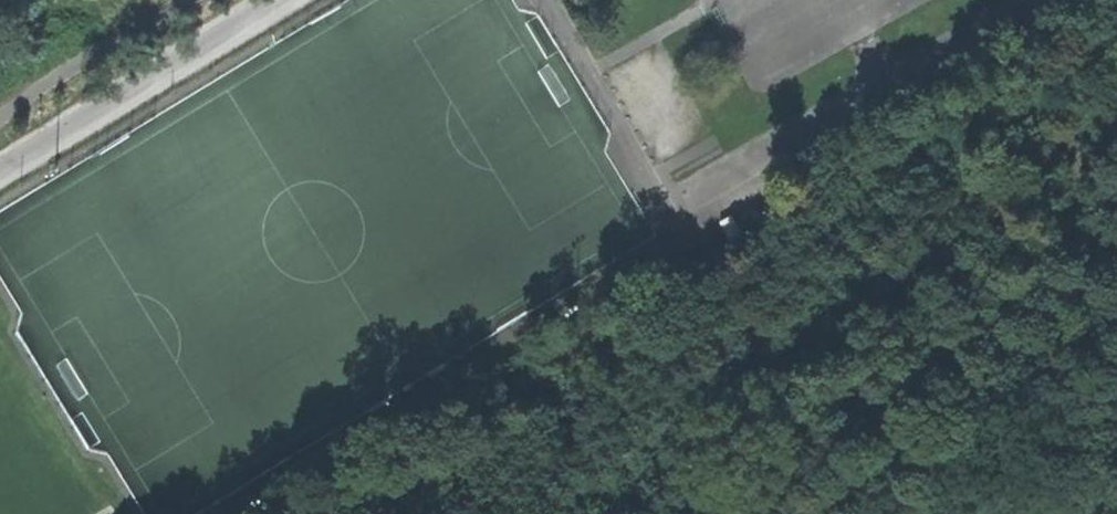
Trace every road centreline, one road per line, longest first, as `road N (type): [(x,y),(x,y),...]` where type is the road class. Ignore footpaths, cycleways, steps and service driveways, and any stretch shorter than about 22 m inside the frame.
road 1 (unclassified): [(0,174),(278,0)]

